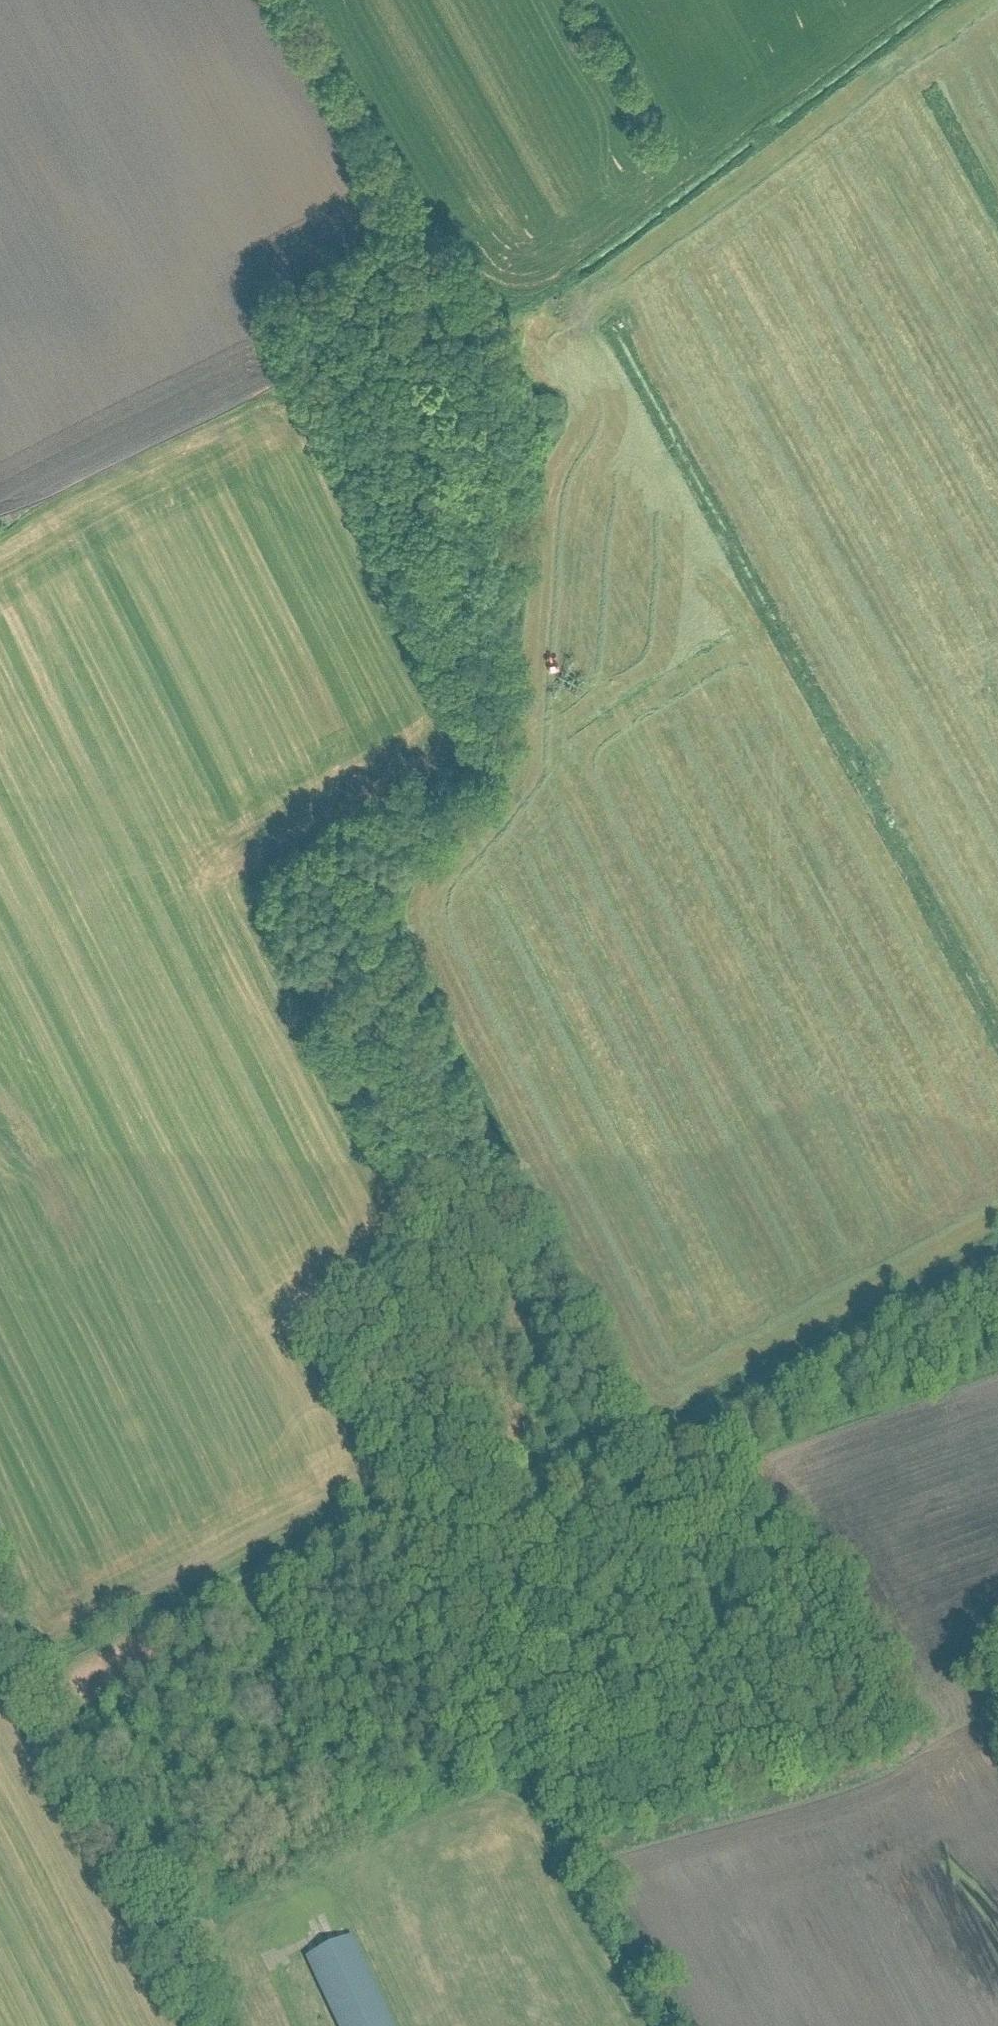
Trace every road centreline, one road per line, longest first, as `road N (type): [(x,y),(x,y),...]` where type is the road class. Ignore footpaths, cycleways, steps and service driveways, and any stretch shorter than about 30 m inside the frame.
road 1 (unclassified): [(212,2025),(0,1612)]

